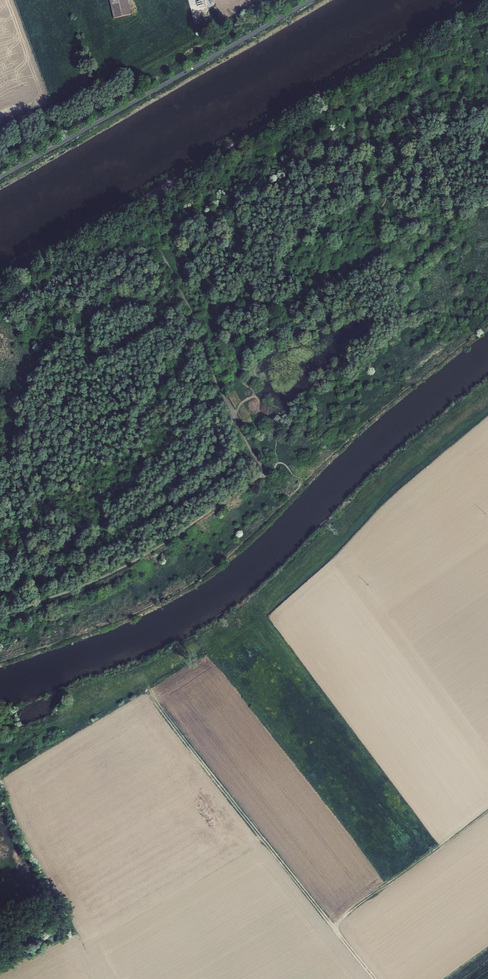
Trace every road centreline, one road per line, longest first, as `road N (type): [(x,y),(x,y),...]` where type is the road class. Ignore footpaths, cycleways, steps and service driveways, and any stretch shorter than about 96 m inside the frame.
road 1 (track): [(376,978),(339,919),(487,813)]

